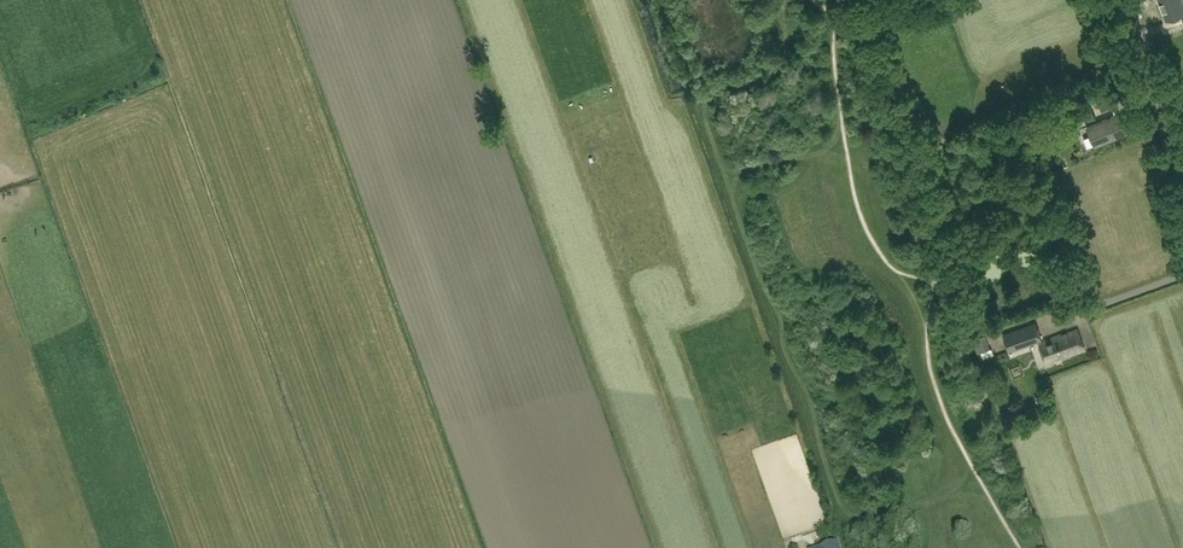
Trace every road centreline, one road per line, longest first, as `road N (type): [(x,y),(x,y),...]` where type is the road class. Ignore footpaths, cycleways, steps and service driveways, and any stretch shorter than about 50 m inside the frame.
road 1 (tertiary): [(1182,165),(1124,0)]

